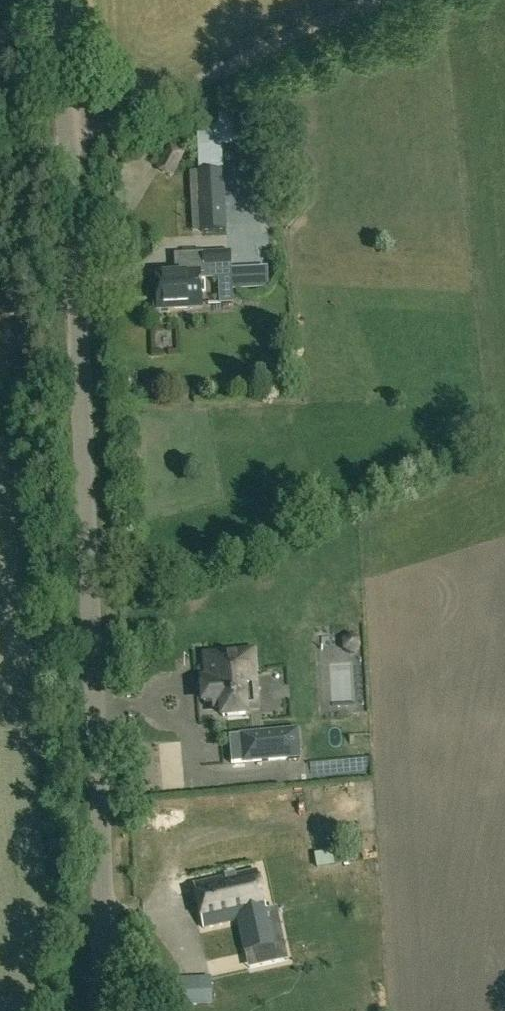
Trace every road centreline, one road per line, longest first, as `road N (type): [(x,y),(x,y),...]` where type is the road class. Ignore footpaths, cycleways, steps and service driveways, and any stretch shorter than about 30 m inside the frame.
road 1 (unclassified): [(94,1010),(100,888),(55,0)]
road 2 (track): [(374,0),(66,137)]

